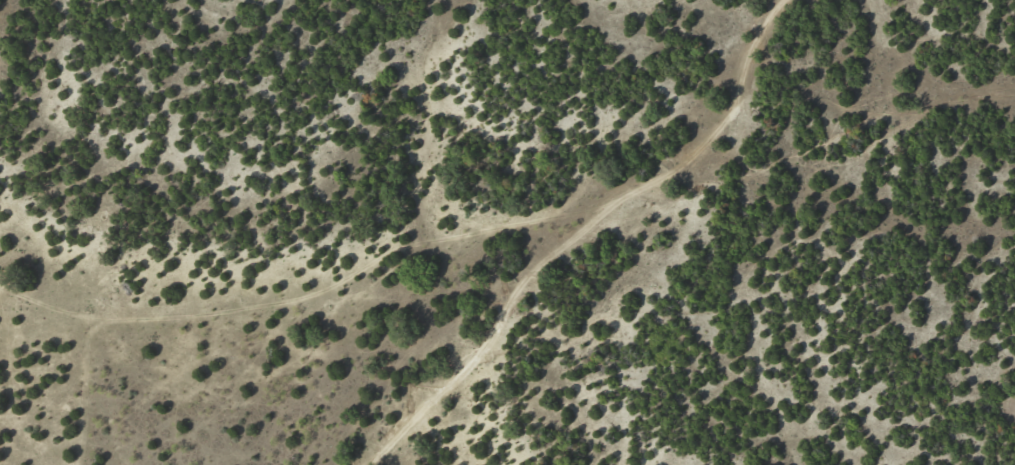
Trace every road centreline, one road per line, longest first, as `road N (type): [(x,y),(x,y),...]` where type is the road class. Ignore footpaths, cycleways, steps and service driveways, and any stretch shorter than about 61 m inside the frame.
road 1 (residential): [(421,464),(457,424),(491,344),(535,299),(649,254),(713,188),(747,128),(747,93),(788,0)]

